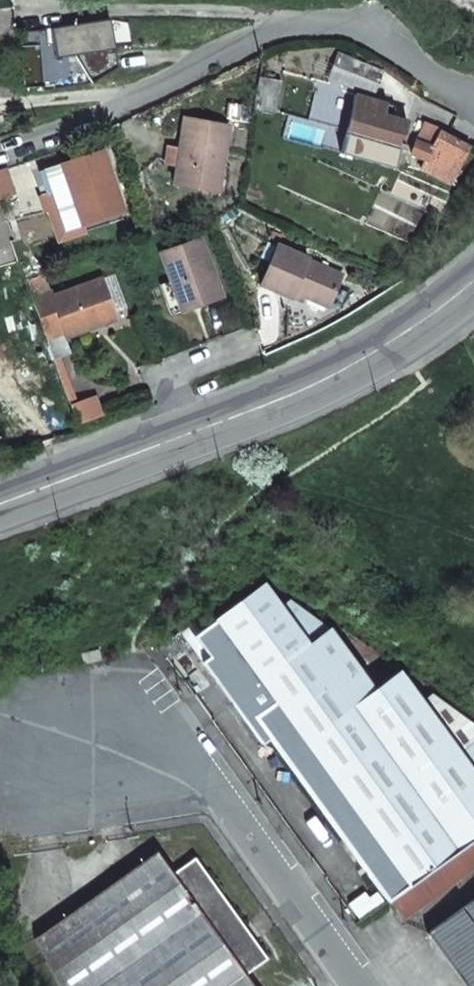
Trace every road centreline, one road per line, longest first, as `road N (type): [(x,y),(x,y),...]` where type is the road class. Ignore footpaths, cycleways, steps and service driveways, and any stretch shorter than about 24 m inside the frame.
road 1 (tertiary): [(473,287),(398,342),(0,505)]
road 2 (residential): [(0,150),(276,35),(360,33),(473,89)]
road 3 (residential): [(355,985),(163,726),(29,760)]

